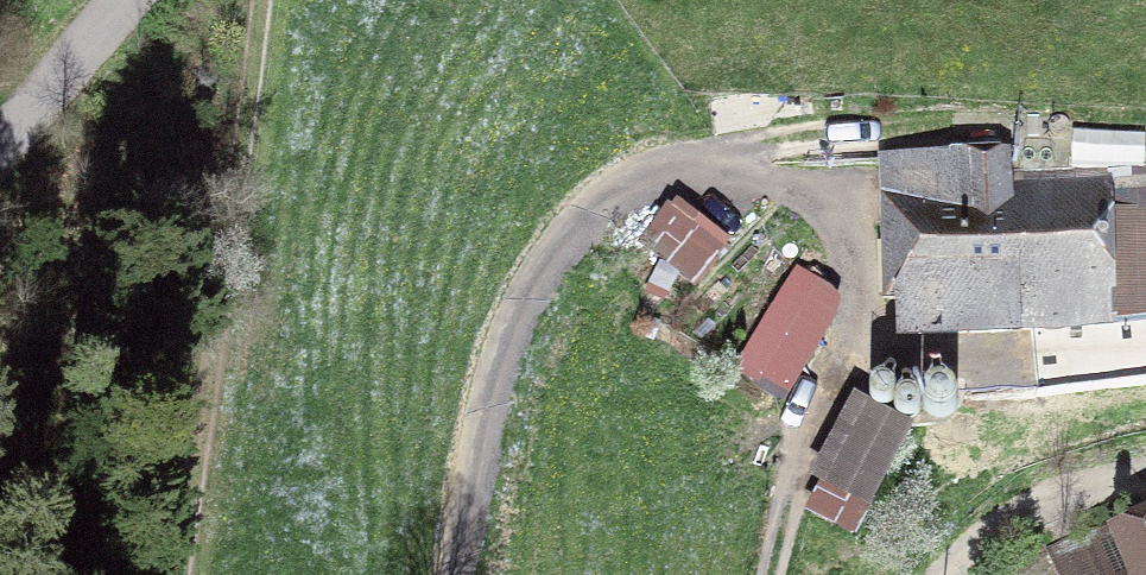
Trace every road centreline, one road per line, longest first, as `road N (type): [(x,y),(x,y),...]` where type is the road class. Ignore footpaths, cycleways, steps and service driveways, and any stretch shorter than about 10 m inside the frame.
road 1 (track): [(773,574),(800,462),(853,339),(860,303),(849,242),(811,199),(773,182),(661,171),(626,184)]
road 2 (unclassified): [(255,0),(172,574)]
road 3 (unclassified): [(0,146),(125,0)]

